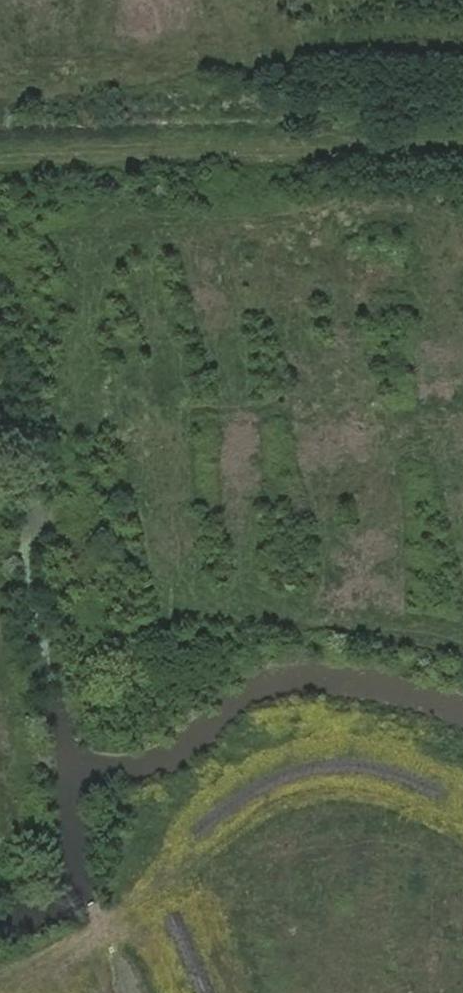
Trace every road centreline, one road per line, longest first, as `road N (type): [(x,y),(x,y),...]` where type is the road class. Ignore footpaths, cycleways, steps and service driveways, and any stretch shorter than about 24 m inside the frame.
road 1 (track): [(462,150),(0,162)]

